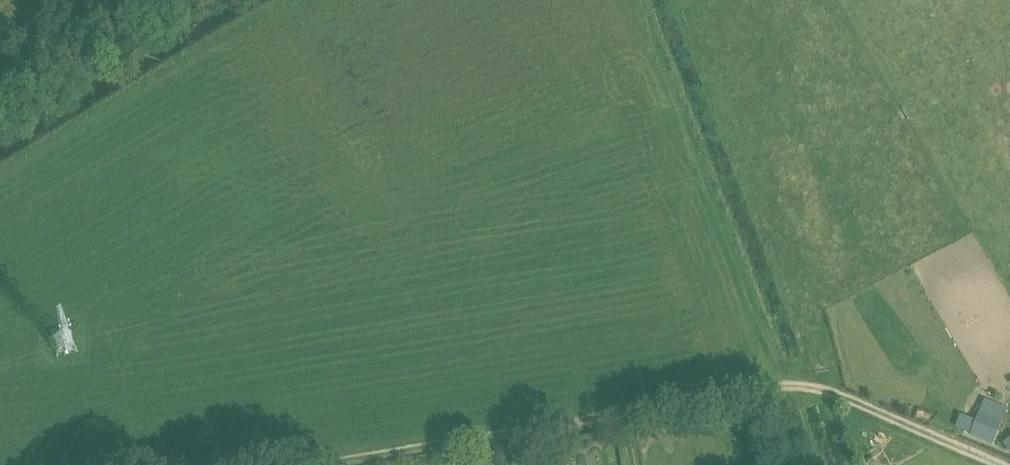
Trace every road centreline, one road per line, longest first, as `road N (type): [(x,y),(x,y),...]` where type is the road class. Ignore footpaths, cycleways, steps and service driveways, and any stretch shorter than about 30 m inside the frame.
road 1 (track): [(320,464),(784,387),(828,393),(997,464)]

